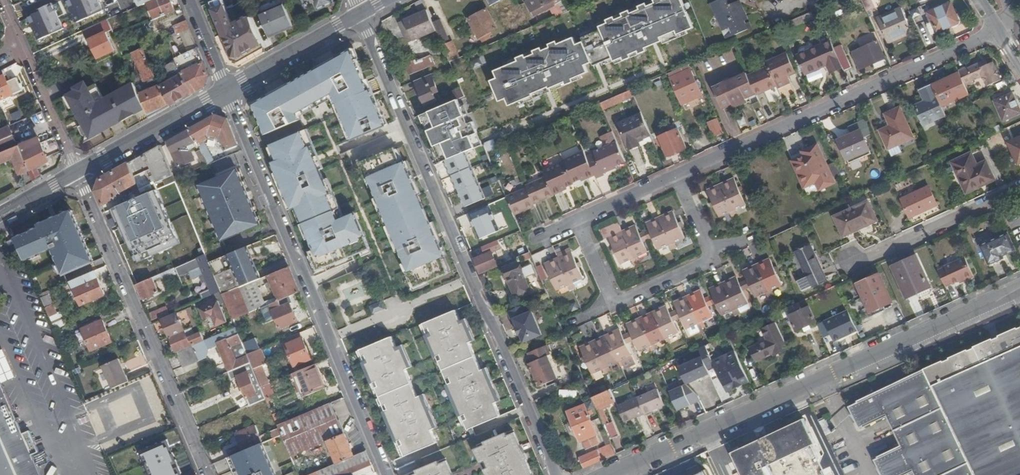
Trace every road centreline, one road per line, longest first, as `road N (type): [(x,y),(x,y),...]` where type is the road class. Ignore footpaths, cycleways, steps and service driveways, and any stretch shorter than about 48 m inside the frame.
road 1 (unclassified): [(555,474),(359,16)]
road 2 (secondary): [(607,474),(1019,289)]
road 3 (unclassified): [(225,91),(387,474)]
road 4 (unclassified): [(676,177),(1001,32)]
road 5 (residential): [(208,474),(78,171)]
road 6 (residential): [(849,258),(868,258),(1019,188)]
road 7 (secondary): [(225,91),(78,171)]
road 8 (secondary): [(359,16),(225,91)]
road 9 (unclassified): [(20,37),(78,171)]

